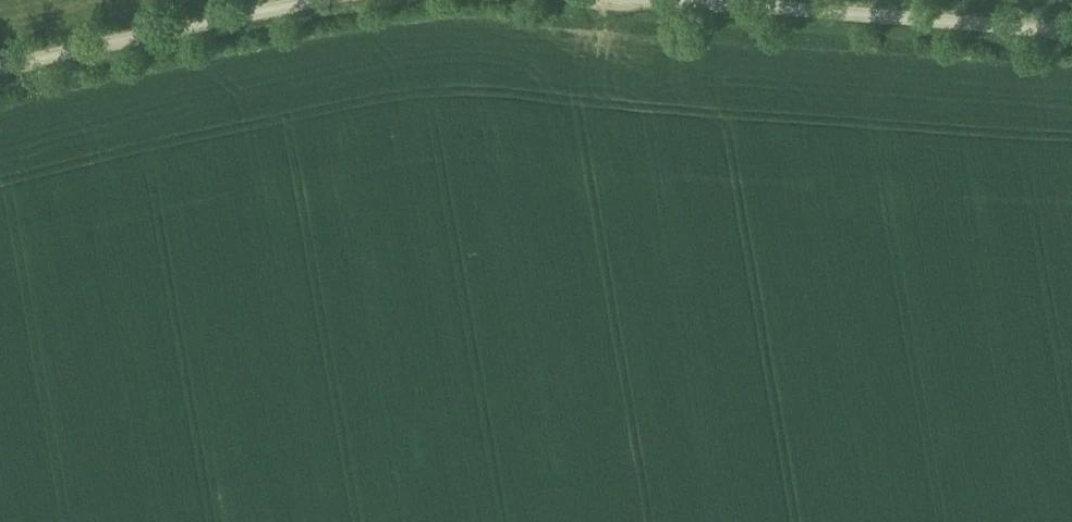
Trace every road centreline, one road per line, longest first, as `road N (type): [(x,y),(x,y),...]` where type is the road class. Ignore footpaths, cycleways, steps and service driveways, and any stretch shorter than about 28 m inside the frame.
road 1 (unclassified): [(716,0),(1071,32)]
road 2 (unclassified): [(0,66),(316,0)]

